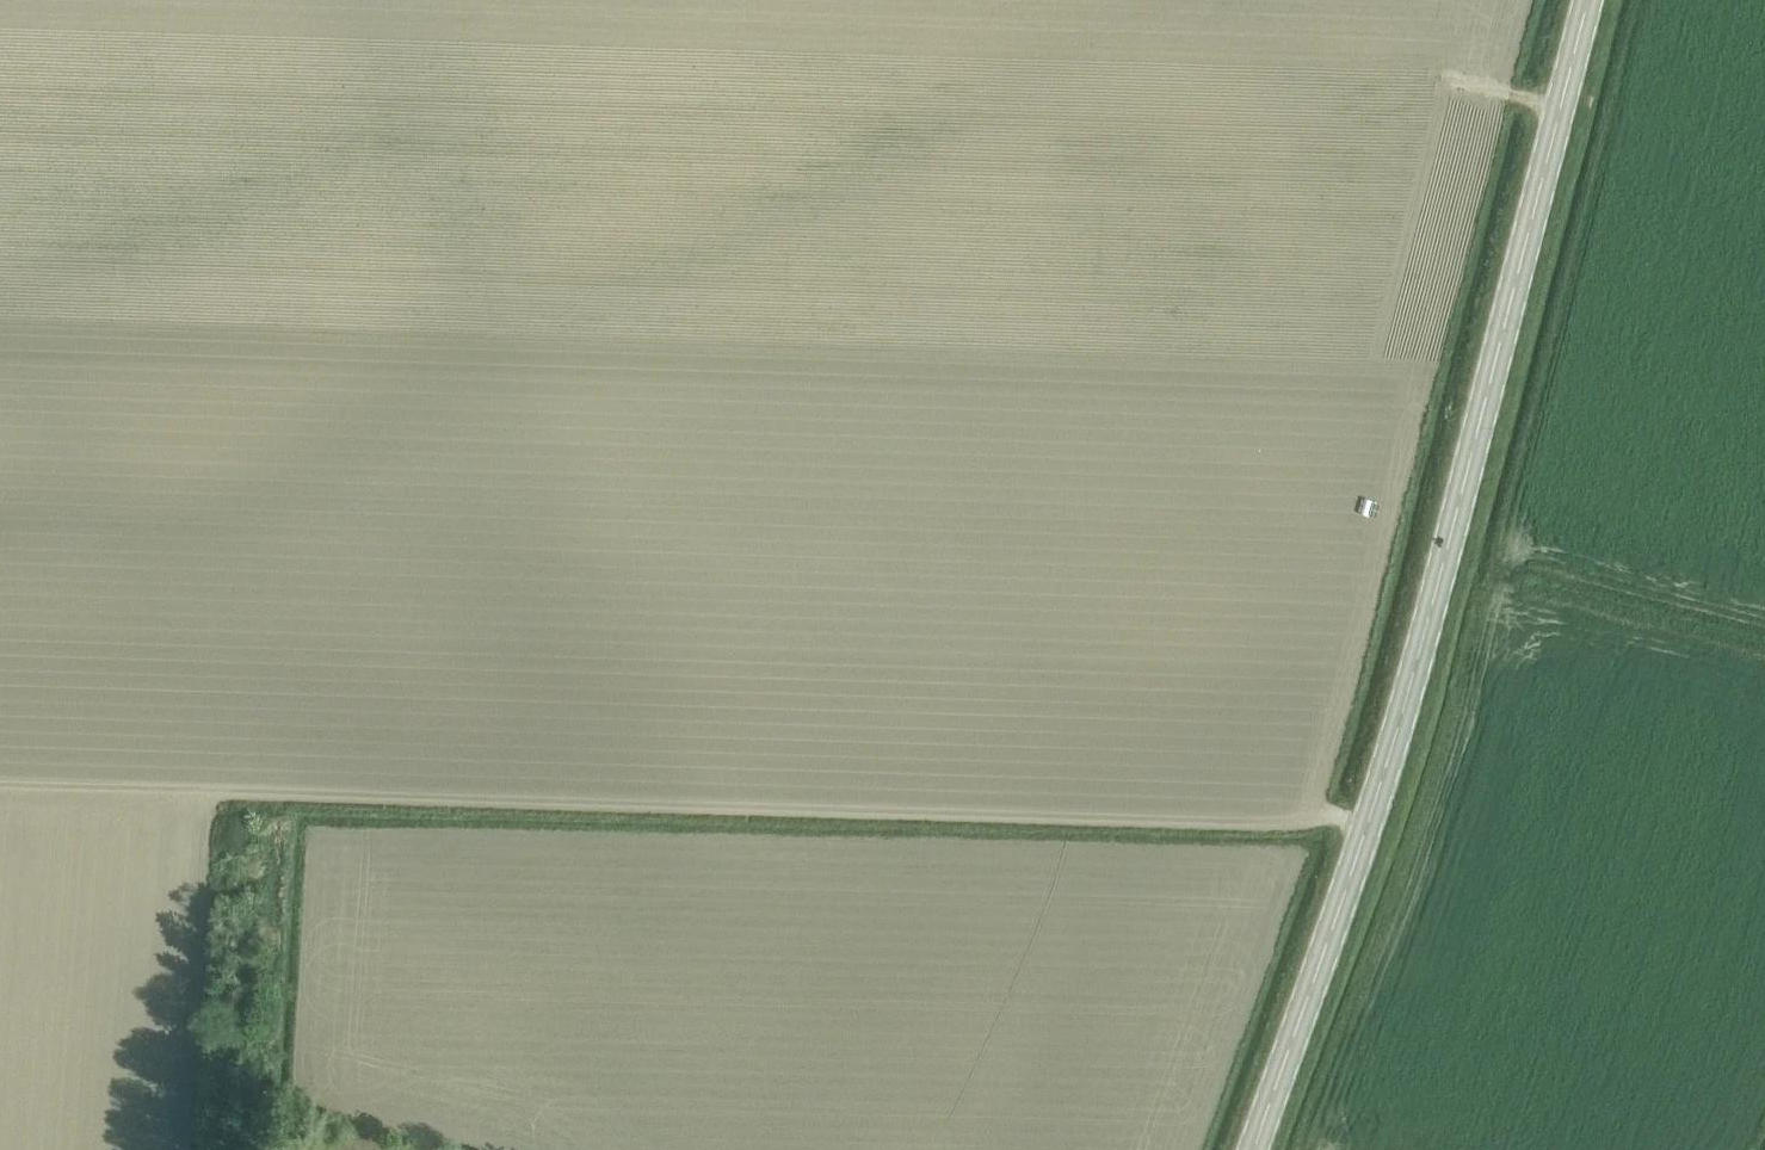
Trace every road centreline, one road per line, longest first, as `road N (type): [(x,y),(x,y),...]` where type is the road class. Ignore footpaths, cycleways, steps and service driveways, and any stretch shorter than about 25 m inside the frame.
road 1 (tertiary): [(1247,1149),(1400,728),(1605,0)]

